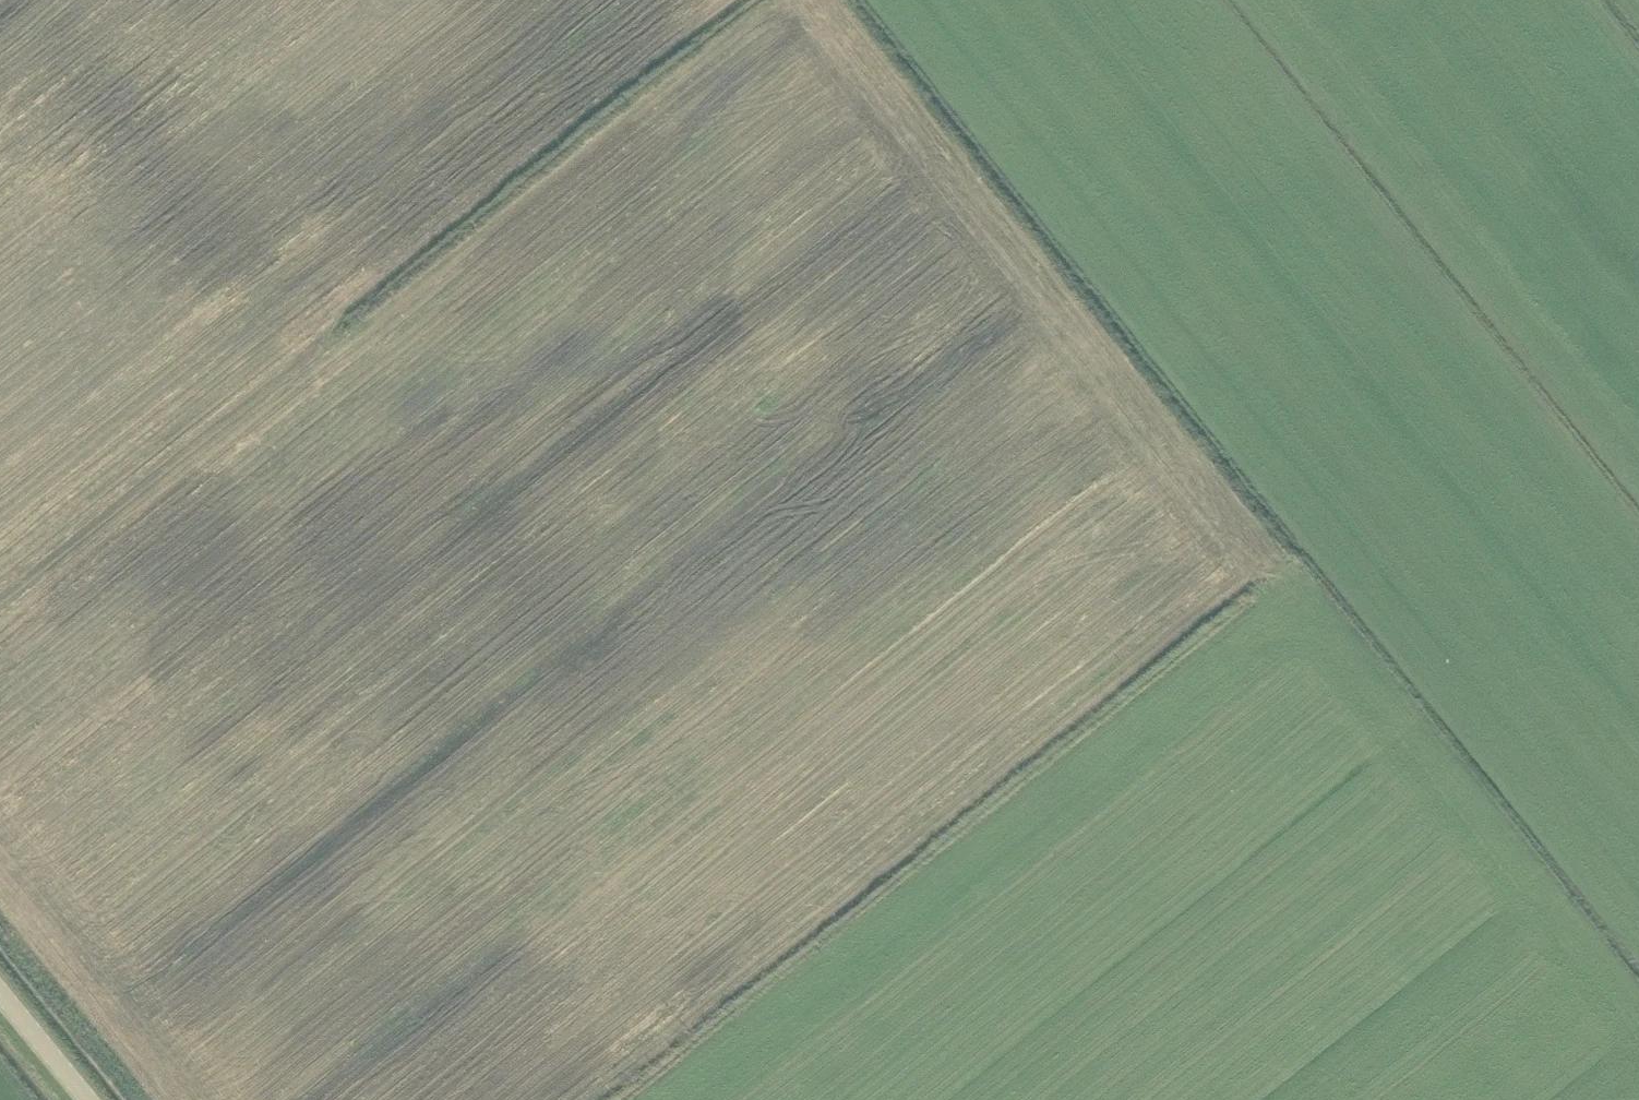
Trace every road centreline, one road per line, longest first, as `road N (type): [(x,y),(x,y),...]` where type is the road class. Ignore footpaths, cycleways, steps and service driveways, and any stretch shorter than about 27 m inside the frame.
road 1 (unclassified): [(88,1099),(0,992)]

